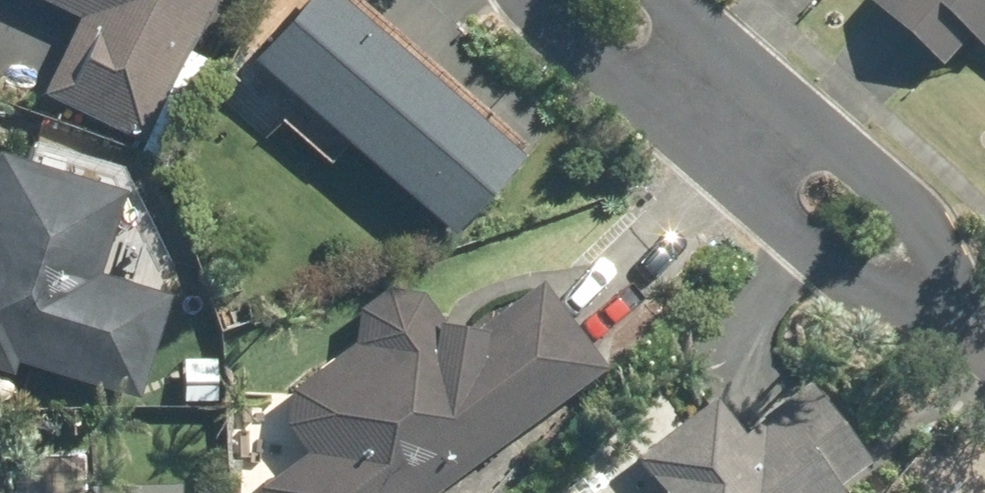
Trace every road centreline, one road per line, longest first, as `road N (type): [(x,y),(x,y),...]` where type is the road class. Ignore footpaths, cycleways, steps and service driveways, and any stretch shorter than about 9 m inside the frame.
road 1 (residential): [(984,337),(868,293),(804,247),(531,0)]
road 2 (residential): [(677,0),(912,209),(984,315)]

